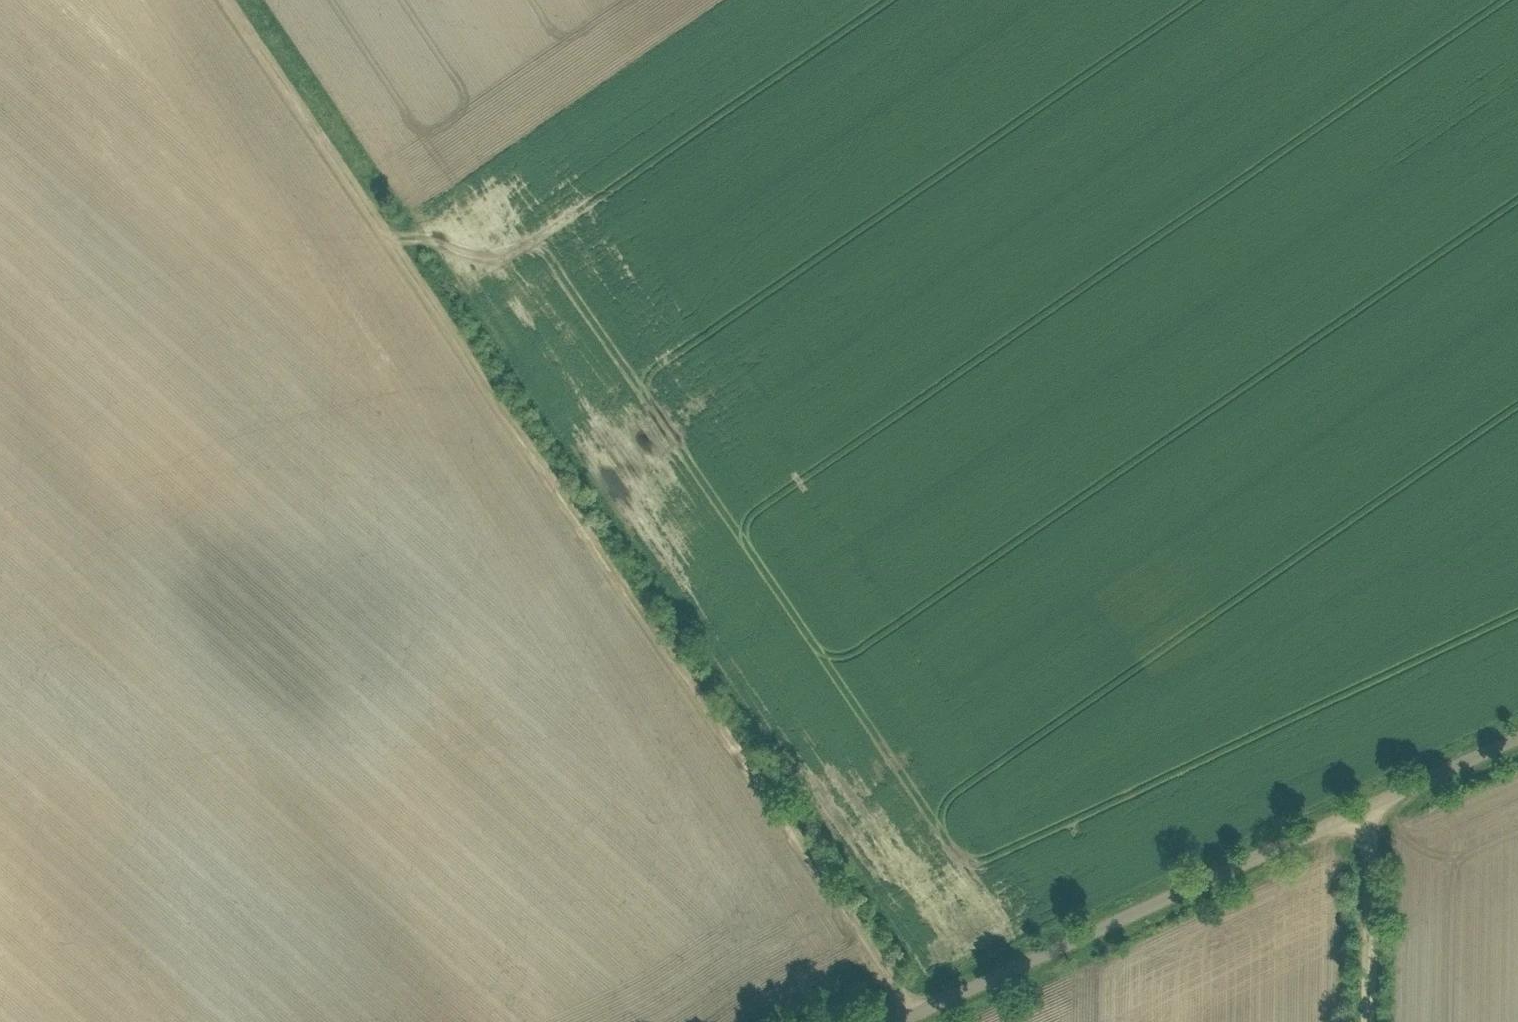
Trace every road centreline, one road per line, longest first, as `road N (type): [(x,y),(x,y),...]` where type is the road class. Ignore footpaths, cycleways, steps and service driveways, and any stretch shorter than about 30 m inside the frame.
road 1 (residential): [(1517,740),(904,1021)]
road 2 (track): [(1370,1021),(1374,806)]

